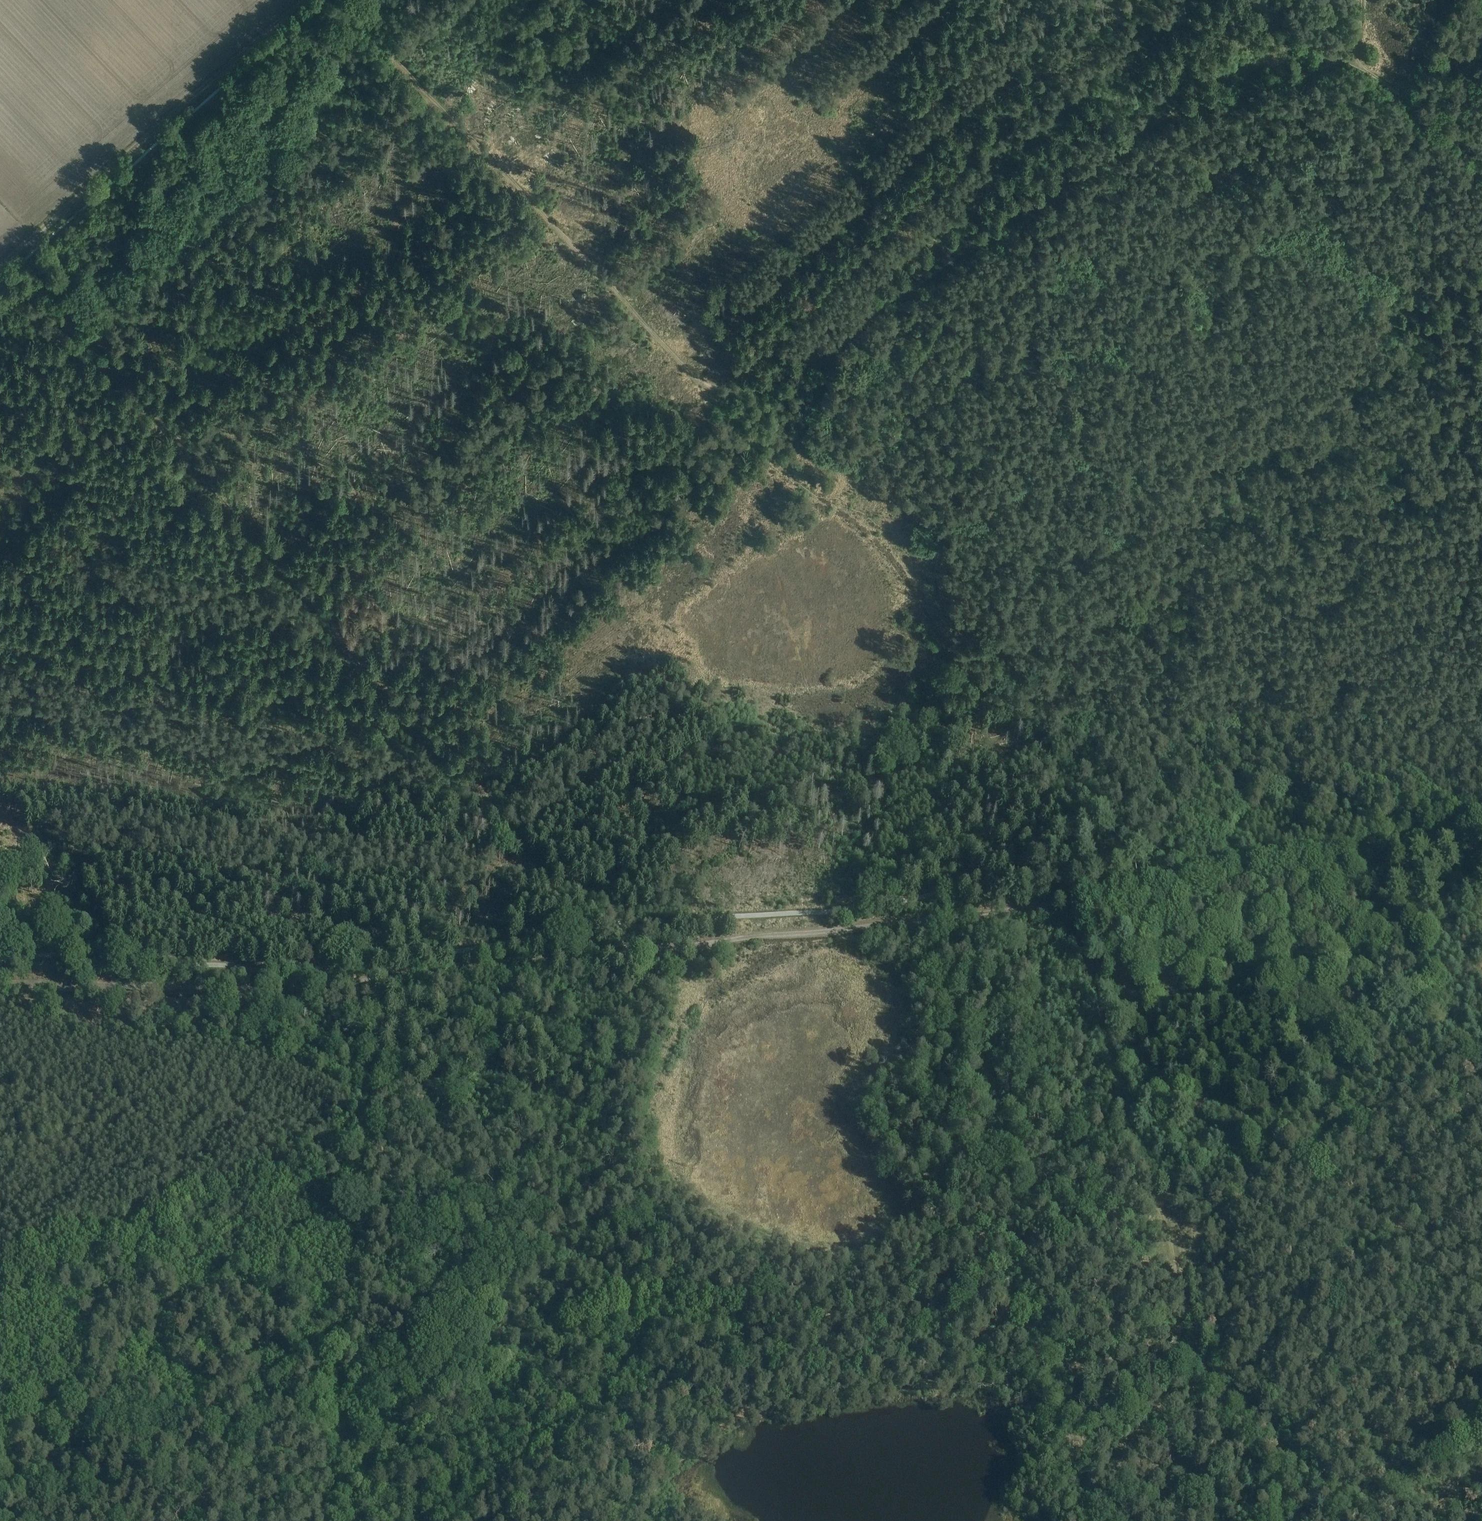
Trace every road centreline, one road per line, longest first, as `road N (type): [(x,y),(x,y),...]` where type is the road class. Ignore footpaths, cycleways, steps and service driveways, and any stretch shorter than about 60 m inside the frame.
road 1 (track): [(0,986),(241,992),(542,964),(1069,903),(1481,828)]
road 2 (track): [(304,0),(0,268)]

